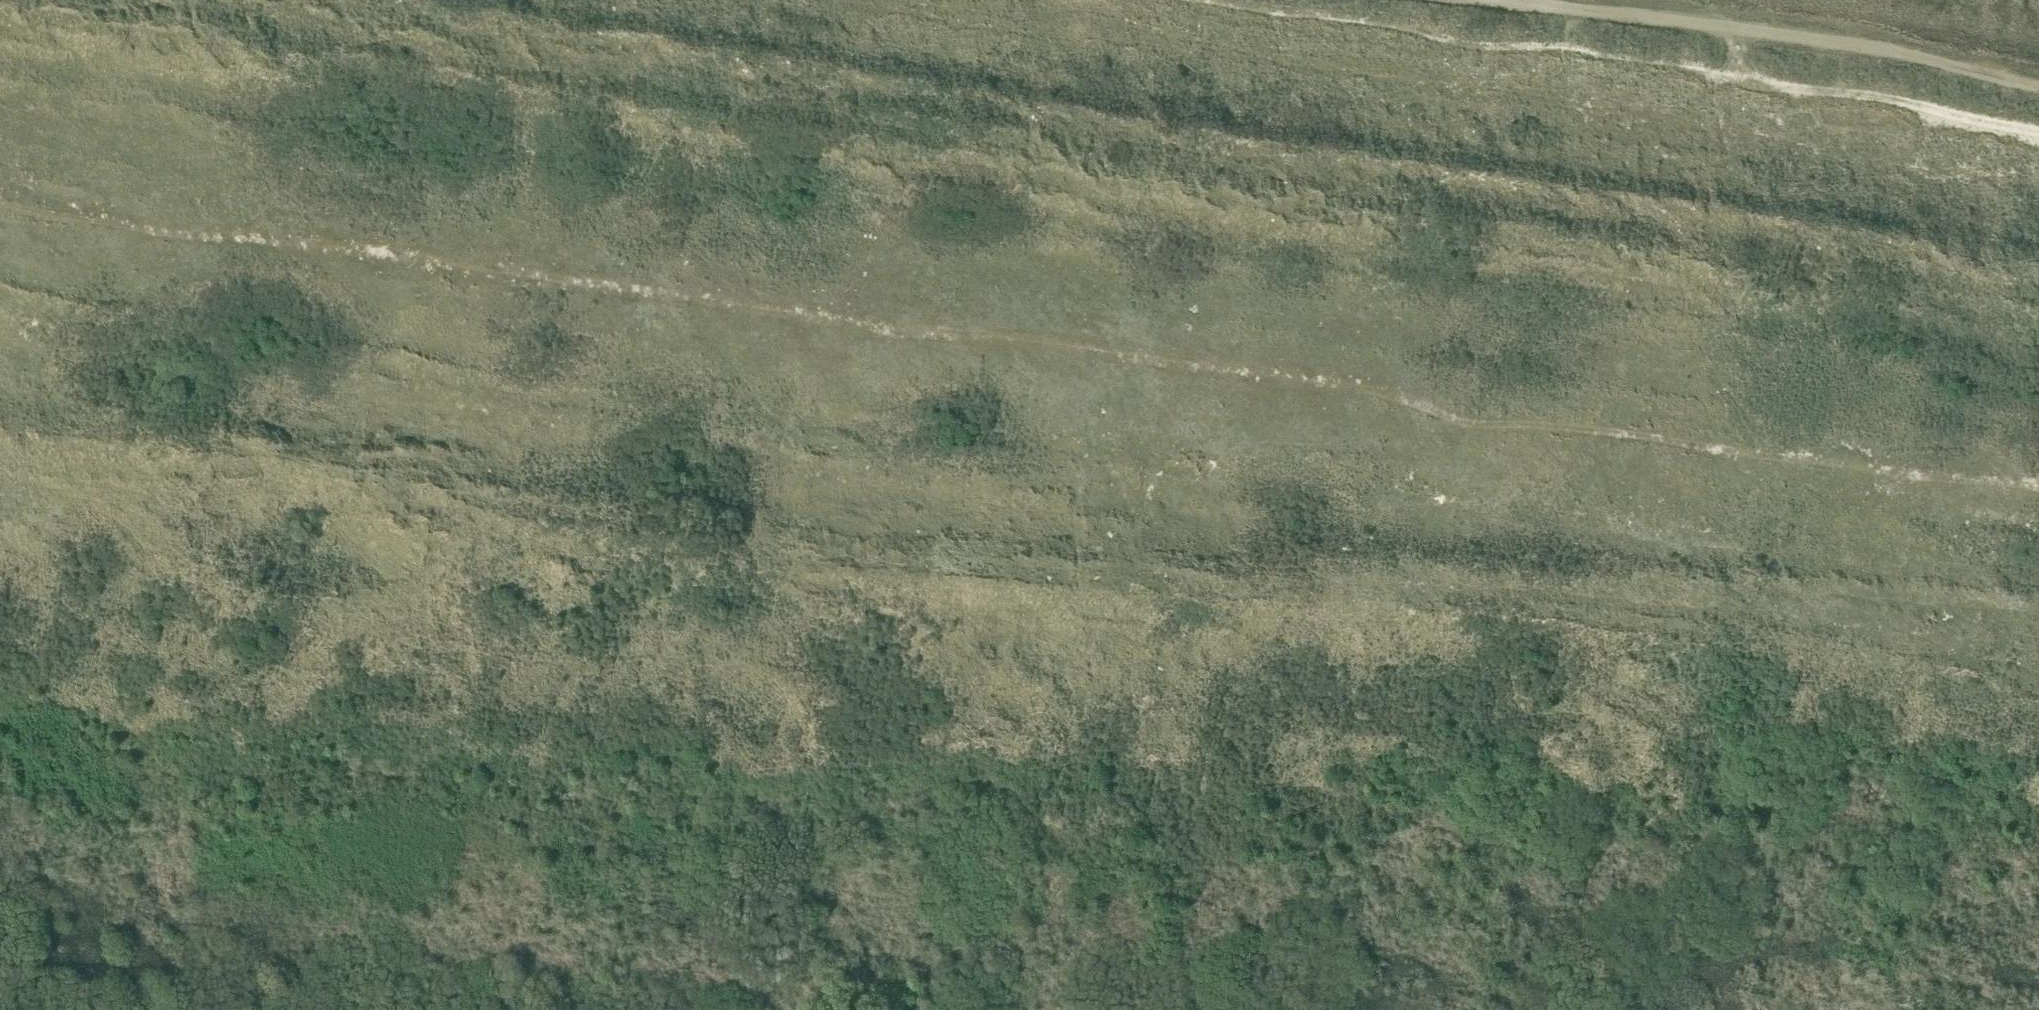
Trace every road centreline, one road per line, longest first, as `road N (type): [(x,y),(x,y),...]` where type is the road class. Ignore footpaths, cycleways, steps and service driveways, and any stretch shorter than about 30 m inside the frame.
road 1 (track): [(1488,0),(2038,74)]

